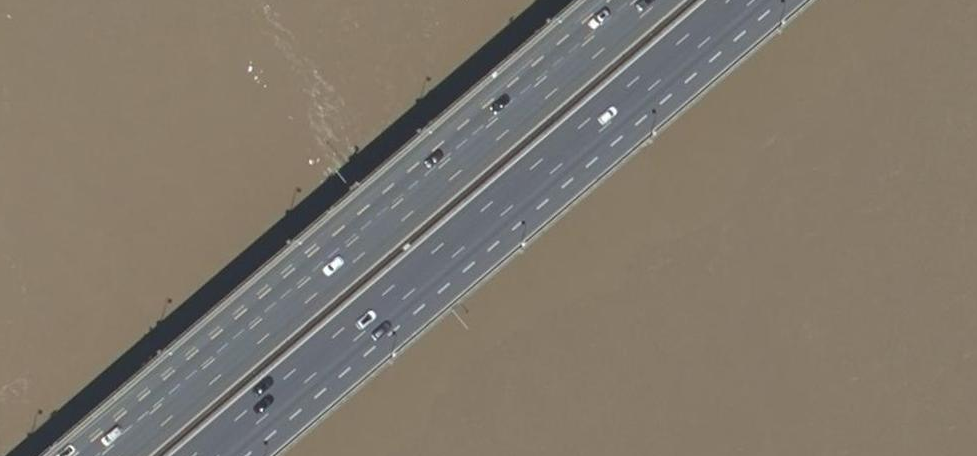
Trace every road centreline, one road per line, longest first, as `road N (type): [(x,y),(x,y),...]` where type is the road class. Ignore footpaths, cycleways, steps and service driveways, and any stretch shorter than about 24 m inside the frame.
road 1 (trunk): [(648,0),(113,455)]
road 2 (trunk): [(206,455),(740,0)]

